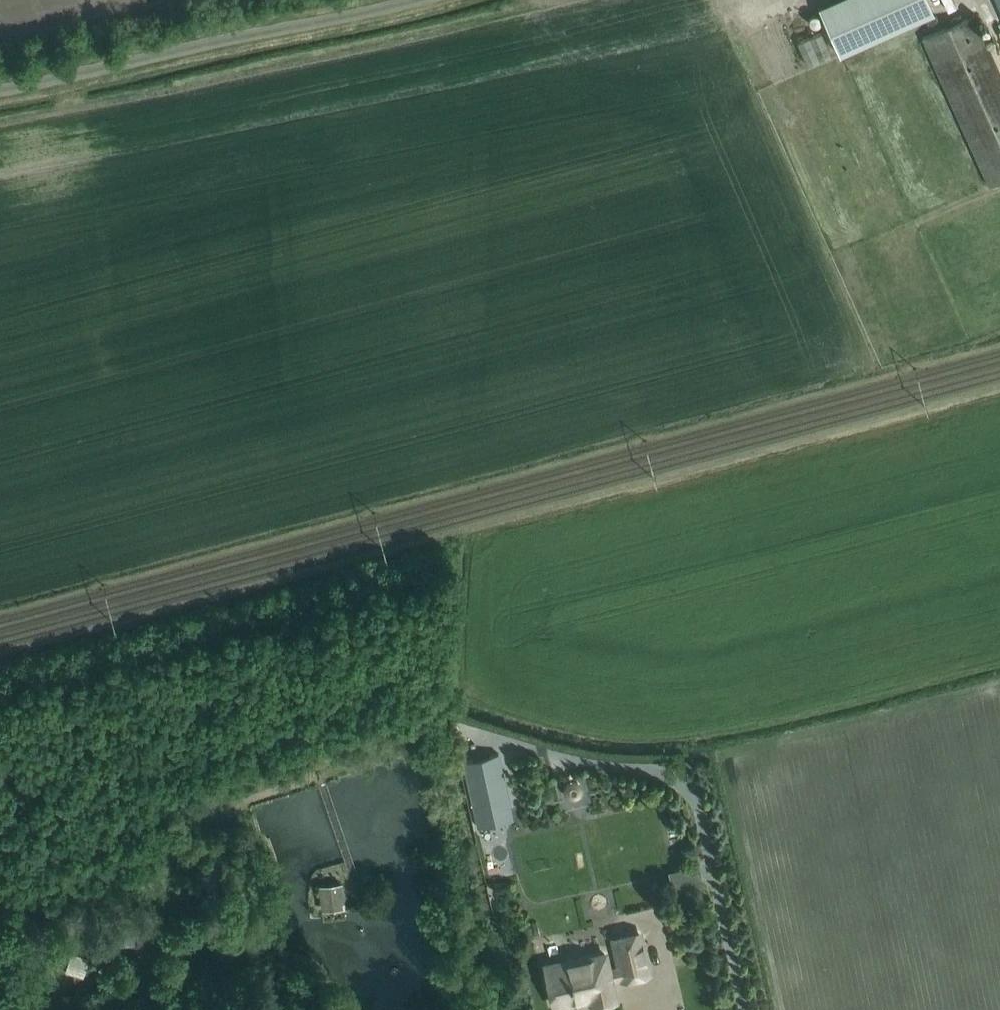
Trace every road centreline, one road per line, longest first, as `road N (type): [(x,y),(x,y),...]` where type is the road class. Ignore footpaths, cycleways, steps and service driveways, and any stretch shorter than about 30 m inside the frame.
road 1 (unclassified): [(0,72),(355,0)]

